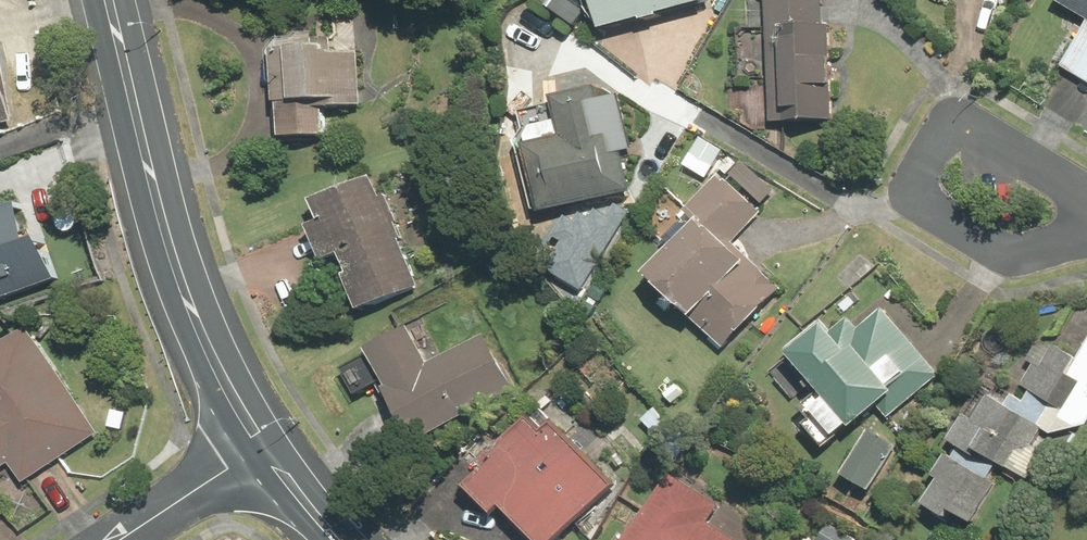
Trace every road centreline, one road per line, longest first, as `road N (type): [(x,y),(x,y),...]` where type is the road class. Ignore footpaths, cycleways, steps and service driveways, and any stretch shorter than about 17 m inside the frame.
road 1 (tertiary): [(110,0),(174,262),(260,435)]
road 2 (residential): [(925,194),(928,155),(949,130),(967,125),(1086,200)]
road 3 (residential): [(260,435),(109,539)]
road 4 (residential): [(1086,222),(1016,246),(995,243),(925,194)]
road 5 (tertiary): [(260,435),(339,539)]

